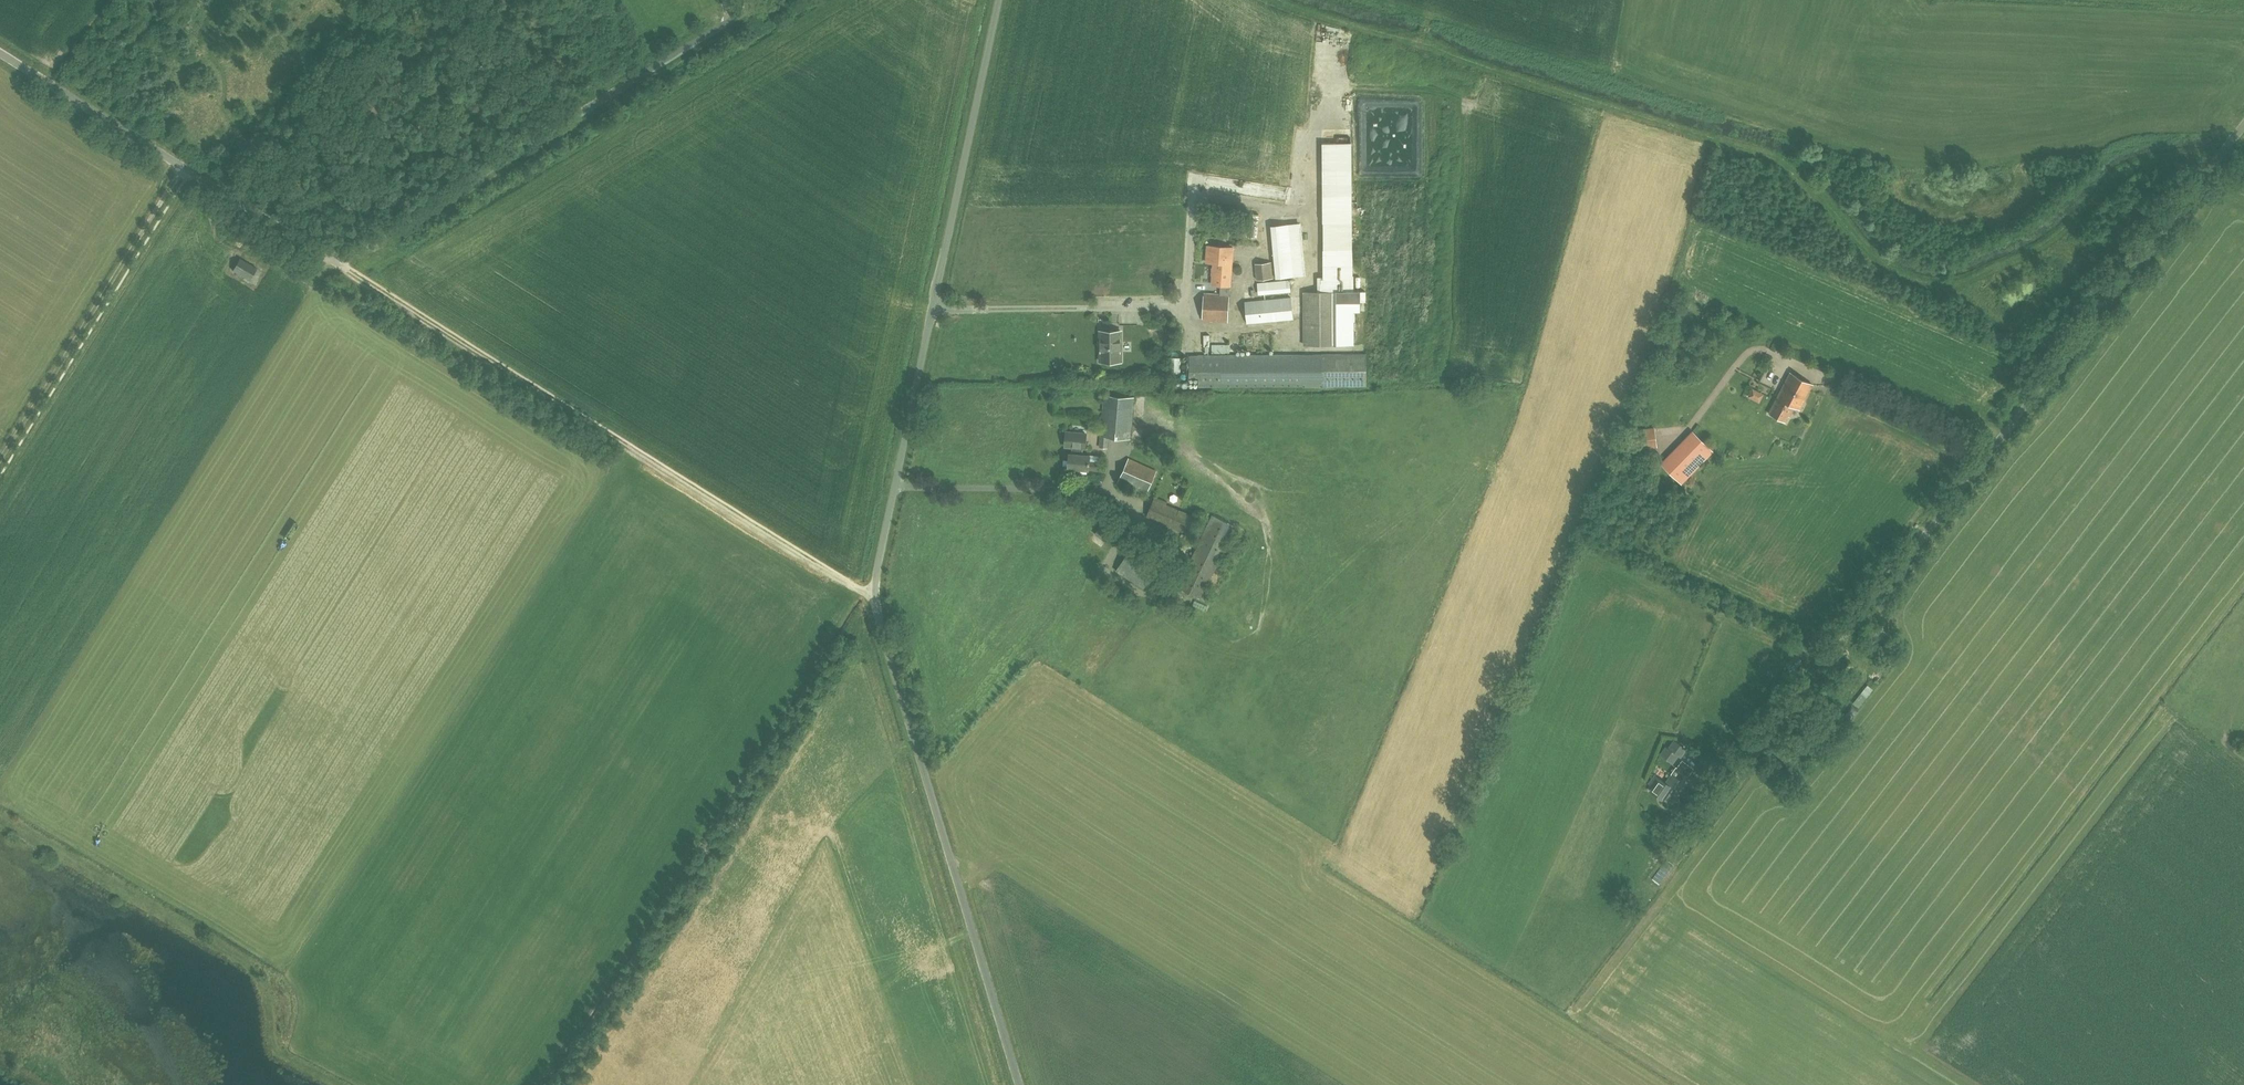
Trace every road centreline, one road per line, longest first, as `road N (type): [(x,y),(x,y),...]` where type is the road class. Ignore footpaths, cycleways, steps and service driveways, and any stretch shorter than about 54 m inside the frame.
road 1 (unclassified): [(1019,1084),(878,618),(876,588),(1000,0)]
road 2 (track): [(2212,165),(2181,155),(2126,169),(2069,228),(1946,289),(1884,271),(1782,158),(1275,0)]
road 3 (unclassified): [(2243,121),(1710,815)]
road 4 (track): [(877,603),(335,262)]
road 5 (unclassified): [(335,262),(769,0)]
road 6 (unclassified): [(335,262),(0,54)]
road 7 (track): [(183,168),(0,463)]

